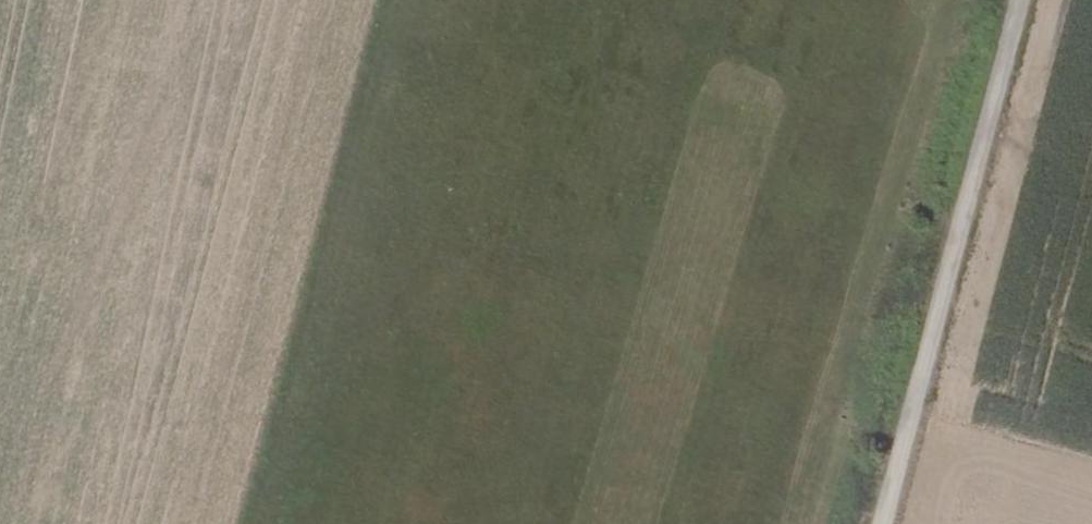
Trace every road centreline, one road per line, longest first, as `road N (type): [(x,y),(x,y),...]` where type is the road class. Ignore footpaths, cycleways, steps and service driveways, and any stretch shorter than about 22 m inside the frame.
road 1 (track): [(1022,0),(886,523)]

